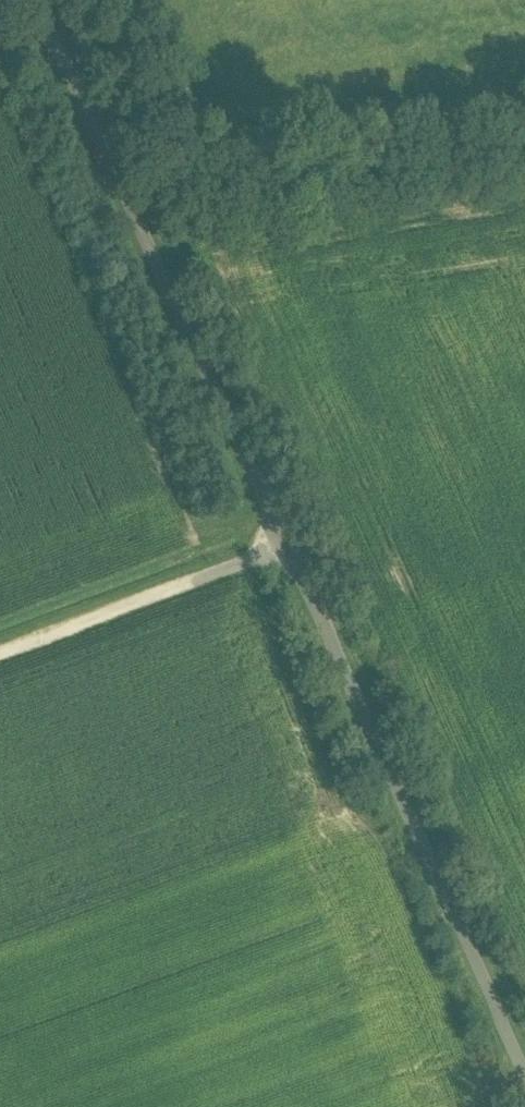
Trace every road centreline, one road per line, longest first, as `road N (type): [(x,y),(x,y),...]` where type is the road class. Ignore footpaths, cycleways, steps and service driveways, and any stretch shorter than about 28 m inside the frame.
road 1 (unclassified): [(524,1082),(26,0)]
road 2 (track): [(288,563),(232,562),(0,648)]

